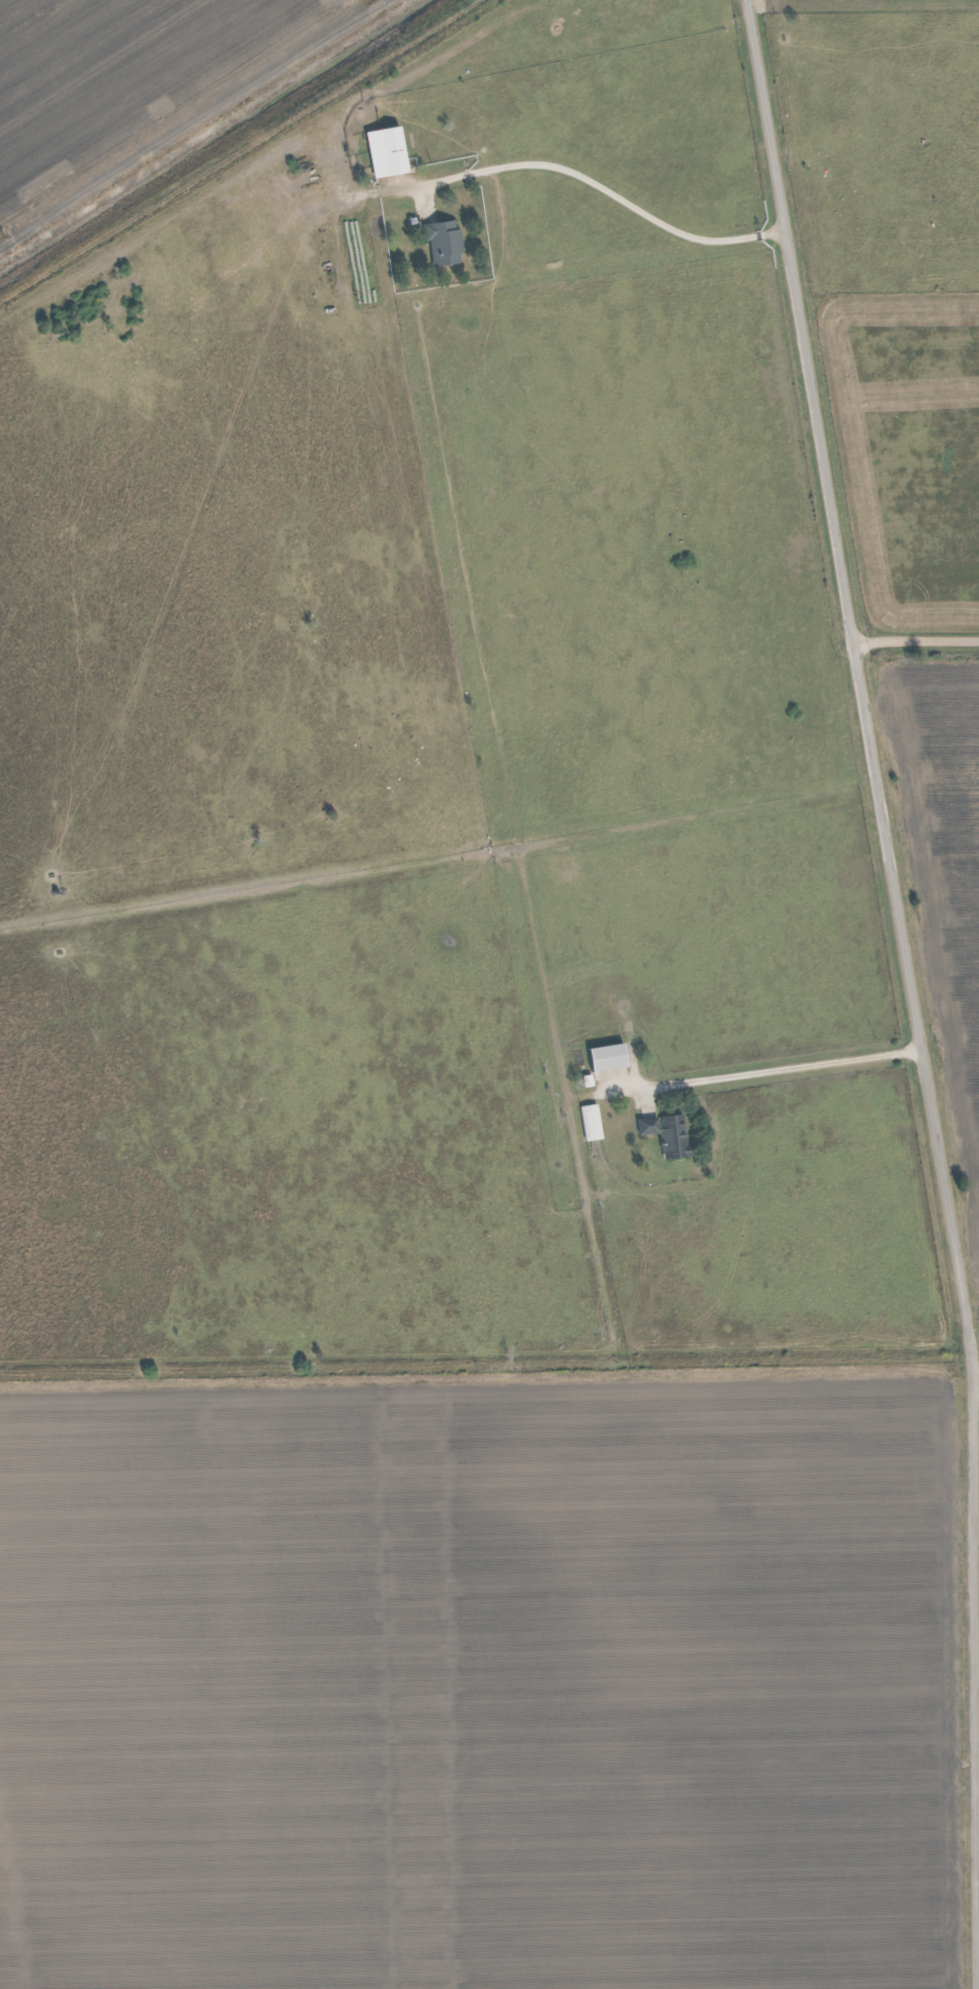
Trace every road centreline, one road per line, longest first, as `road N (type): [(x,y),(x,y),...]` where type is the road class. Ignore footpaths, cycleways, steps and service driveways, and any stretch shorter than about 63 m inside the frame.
road 1 (residential): [(978,1834),(971,1333),(751,0)]

